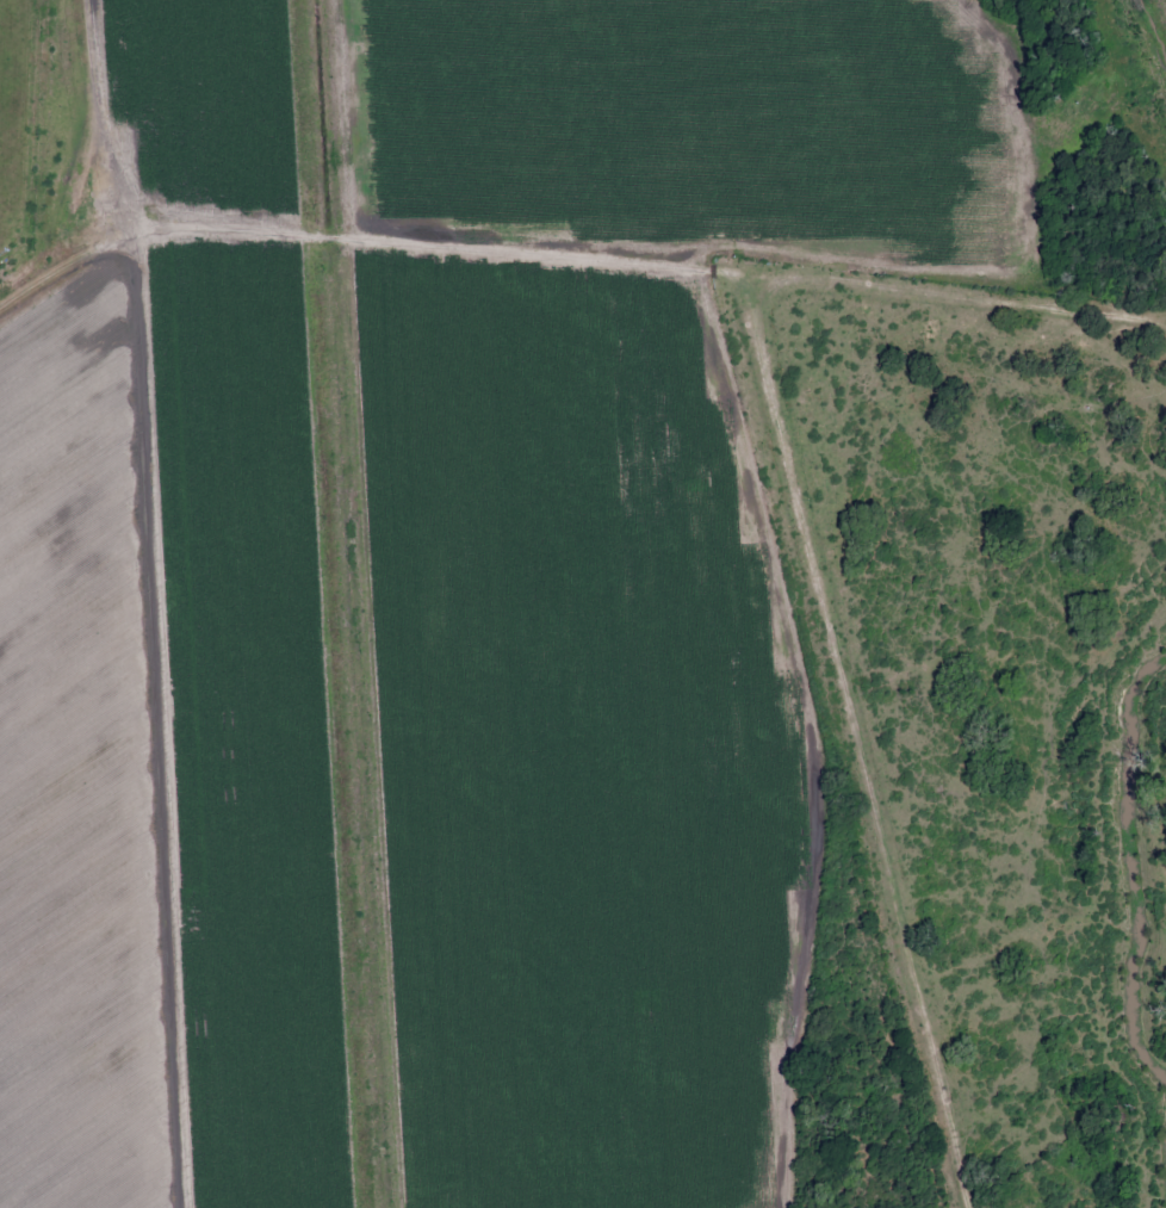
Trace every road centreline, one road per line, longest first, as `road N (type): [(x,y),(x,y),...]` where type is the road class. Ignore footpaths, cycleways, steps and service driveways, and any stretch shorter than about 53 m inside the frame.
road 1 (track): [(1165,323),(1134,311),(802,272),(769,281),(756,327),(982,1207)]

